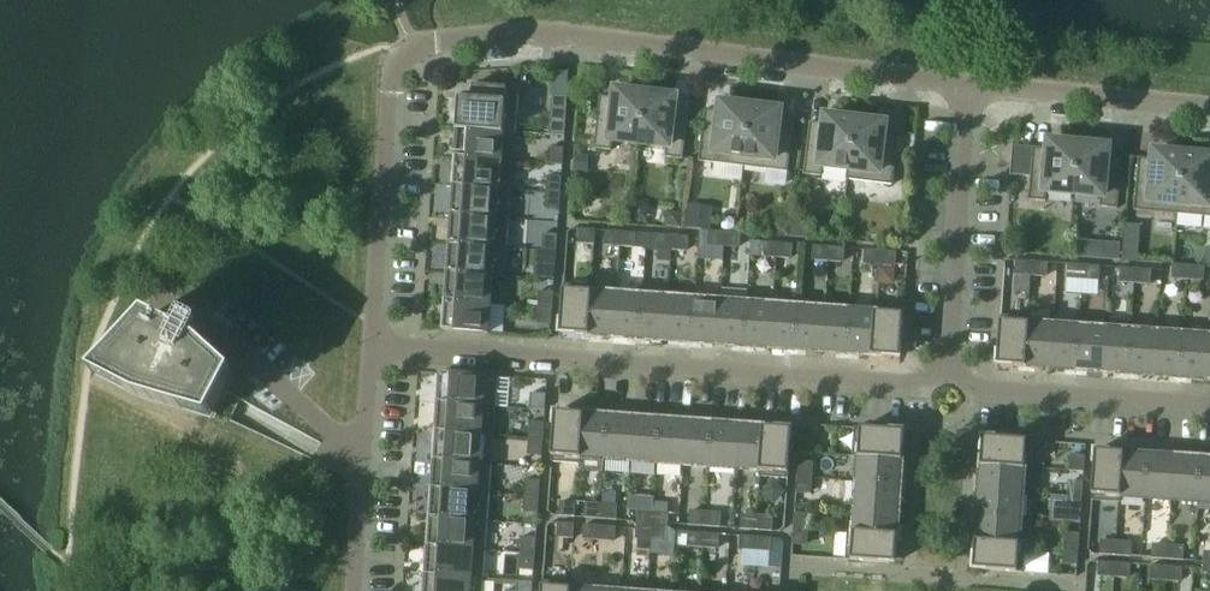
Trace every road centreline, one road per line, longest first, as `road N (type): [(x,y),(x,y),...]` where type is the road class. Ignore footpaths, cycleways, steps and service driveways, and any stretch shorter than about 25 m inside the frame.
road 1 (residential): [(372,347),(393,78),(411,48),(557,34),(969,84)]
road 2 (residential): [(372,347),(920,384),(947,371)]
road 3 (residential): [(947,371),(969,84)]
road 4 (residential): [(947,371),(976,387),(1209,406)]
road 5 (residential): [(355,590),(372,347)]
road 6 (residential): [(969,84),(1209,108)]

